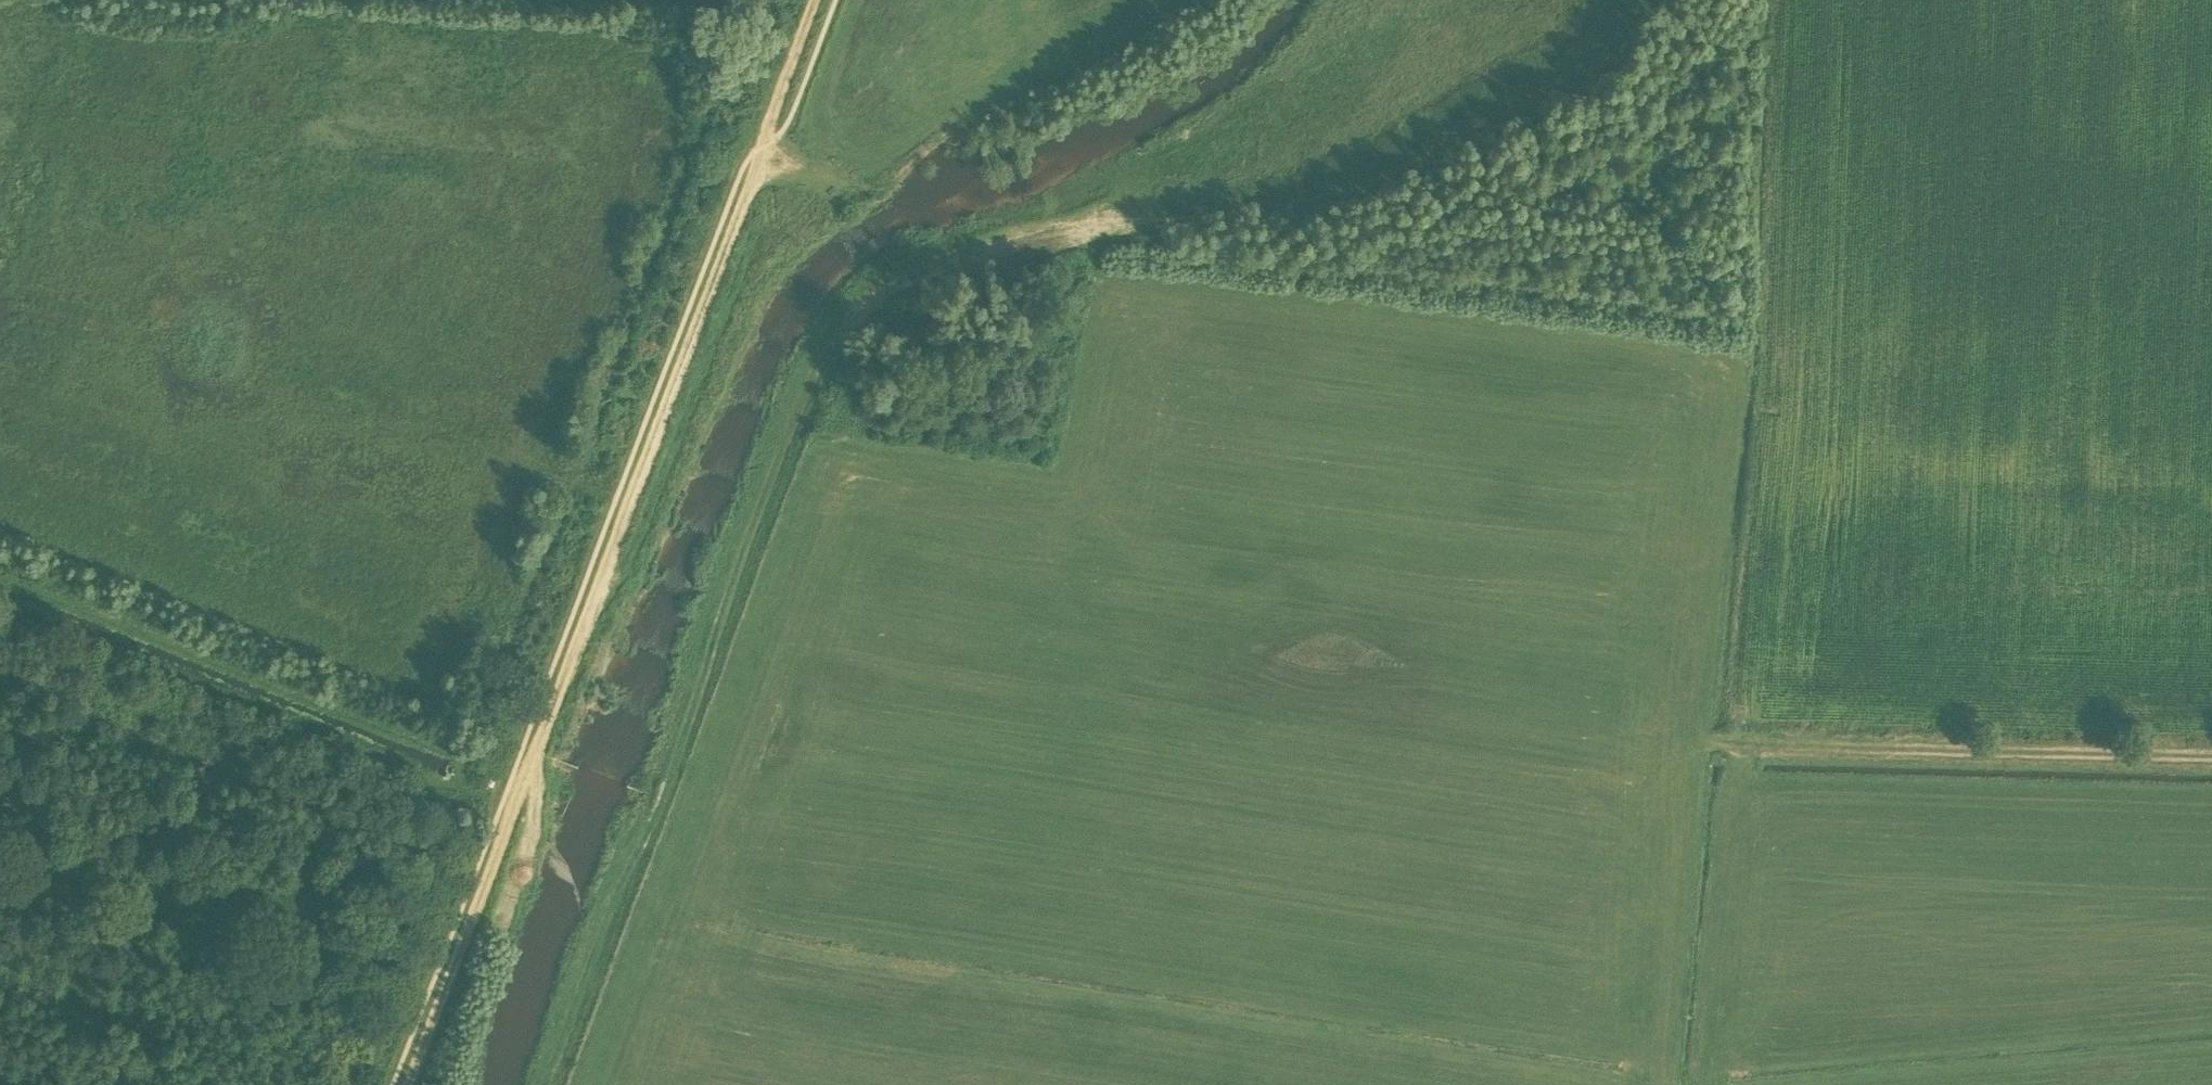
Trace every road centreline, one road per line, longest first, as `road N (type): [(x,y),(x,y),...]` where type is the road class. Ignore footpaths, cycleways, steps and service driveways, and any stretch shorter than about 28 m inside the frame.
road 1 (track): [(411,1084),(813,0)]

